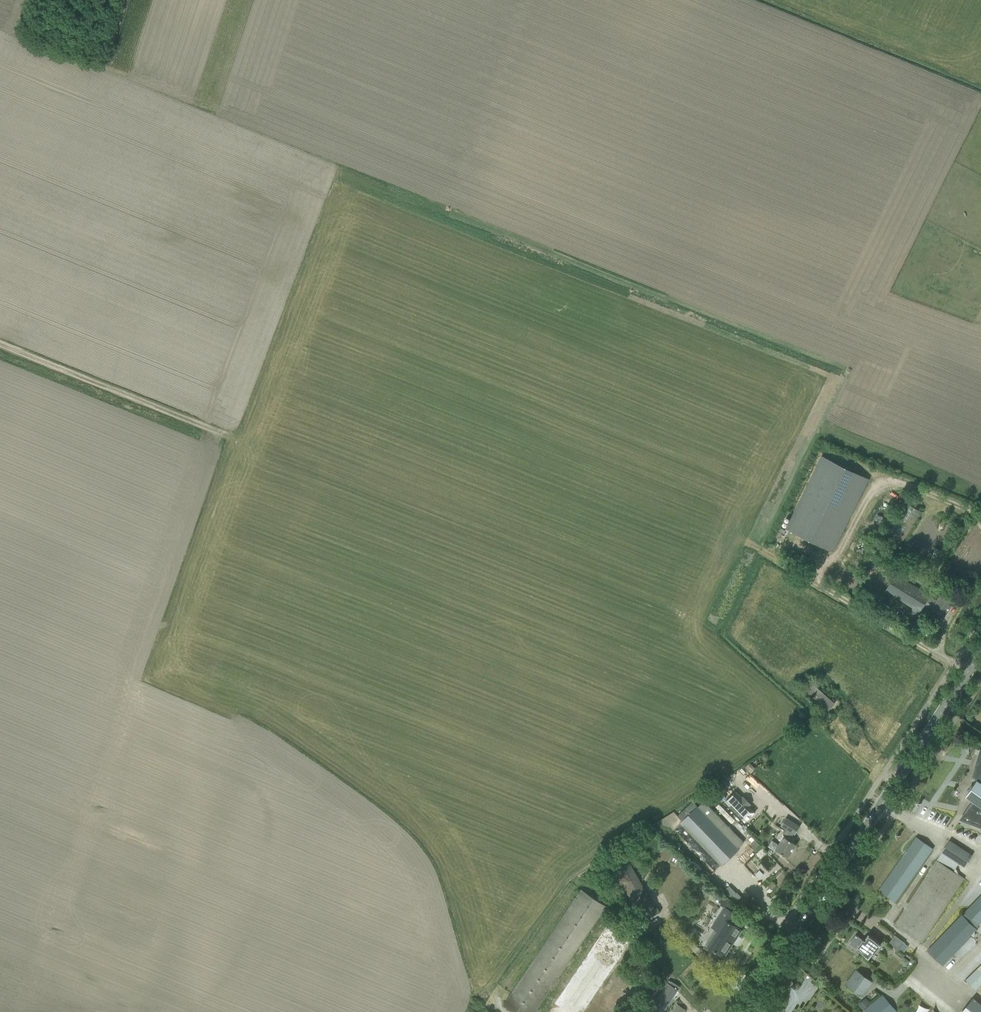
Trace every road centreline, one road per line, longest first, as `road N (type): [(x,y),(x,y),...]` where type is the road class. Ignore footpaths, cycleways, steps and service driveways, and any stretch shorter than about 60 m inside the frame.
road 1 (secondary): [(748,1011),(980,653)]

